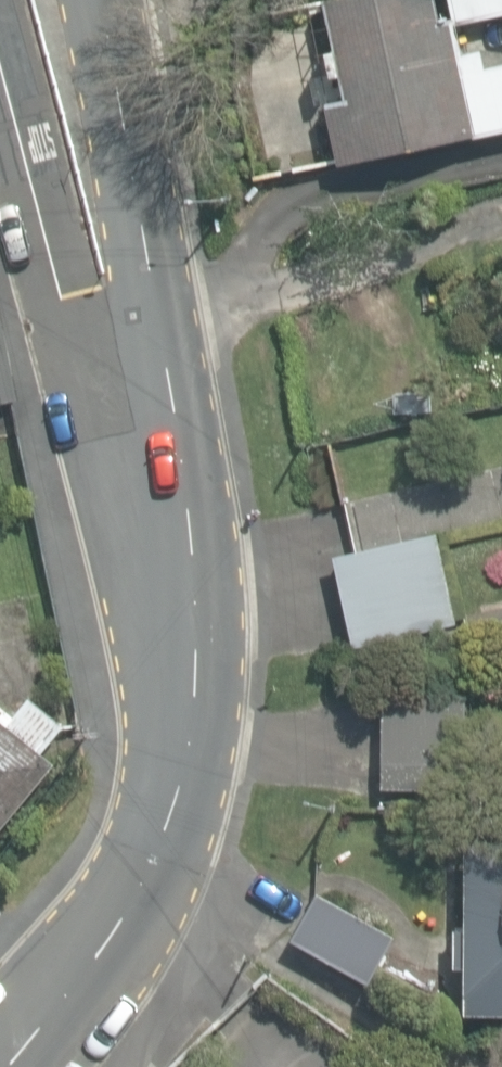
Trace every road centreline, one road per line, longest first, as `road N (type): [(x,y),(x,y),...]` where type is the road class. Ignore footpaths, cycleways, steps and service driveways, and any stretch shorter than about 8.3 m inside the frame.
road 1 (residential): [(101,0),(173,343),(188,663)]
road 2 (residential): [(188,663),(58,297),(0,50)]
road 3 (residential): [(188,663),(191,714),(172,817),(132,909),(3,1066)]

